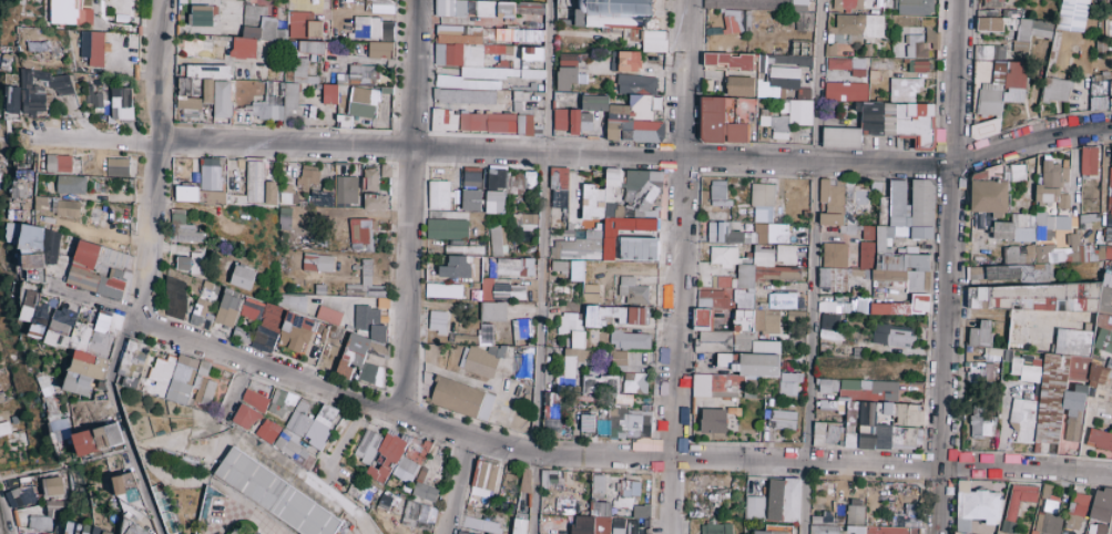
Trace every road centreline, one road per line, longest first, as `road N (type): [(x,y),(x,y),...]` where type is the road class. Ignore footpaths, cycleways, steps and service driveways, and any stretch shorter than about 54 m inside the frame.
road 1 (residential): [(686,0),(661,533)]
road 2 (residential): [(157,0),(144,266),(114,369),(134,439)]
road 3 (residential): [(413,0),(397,411)]

